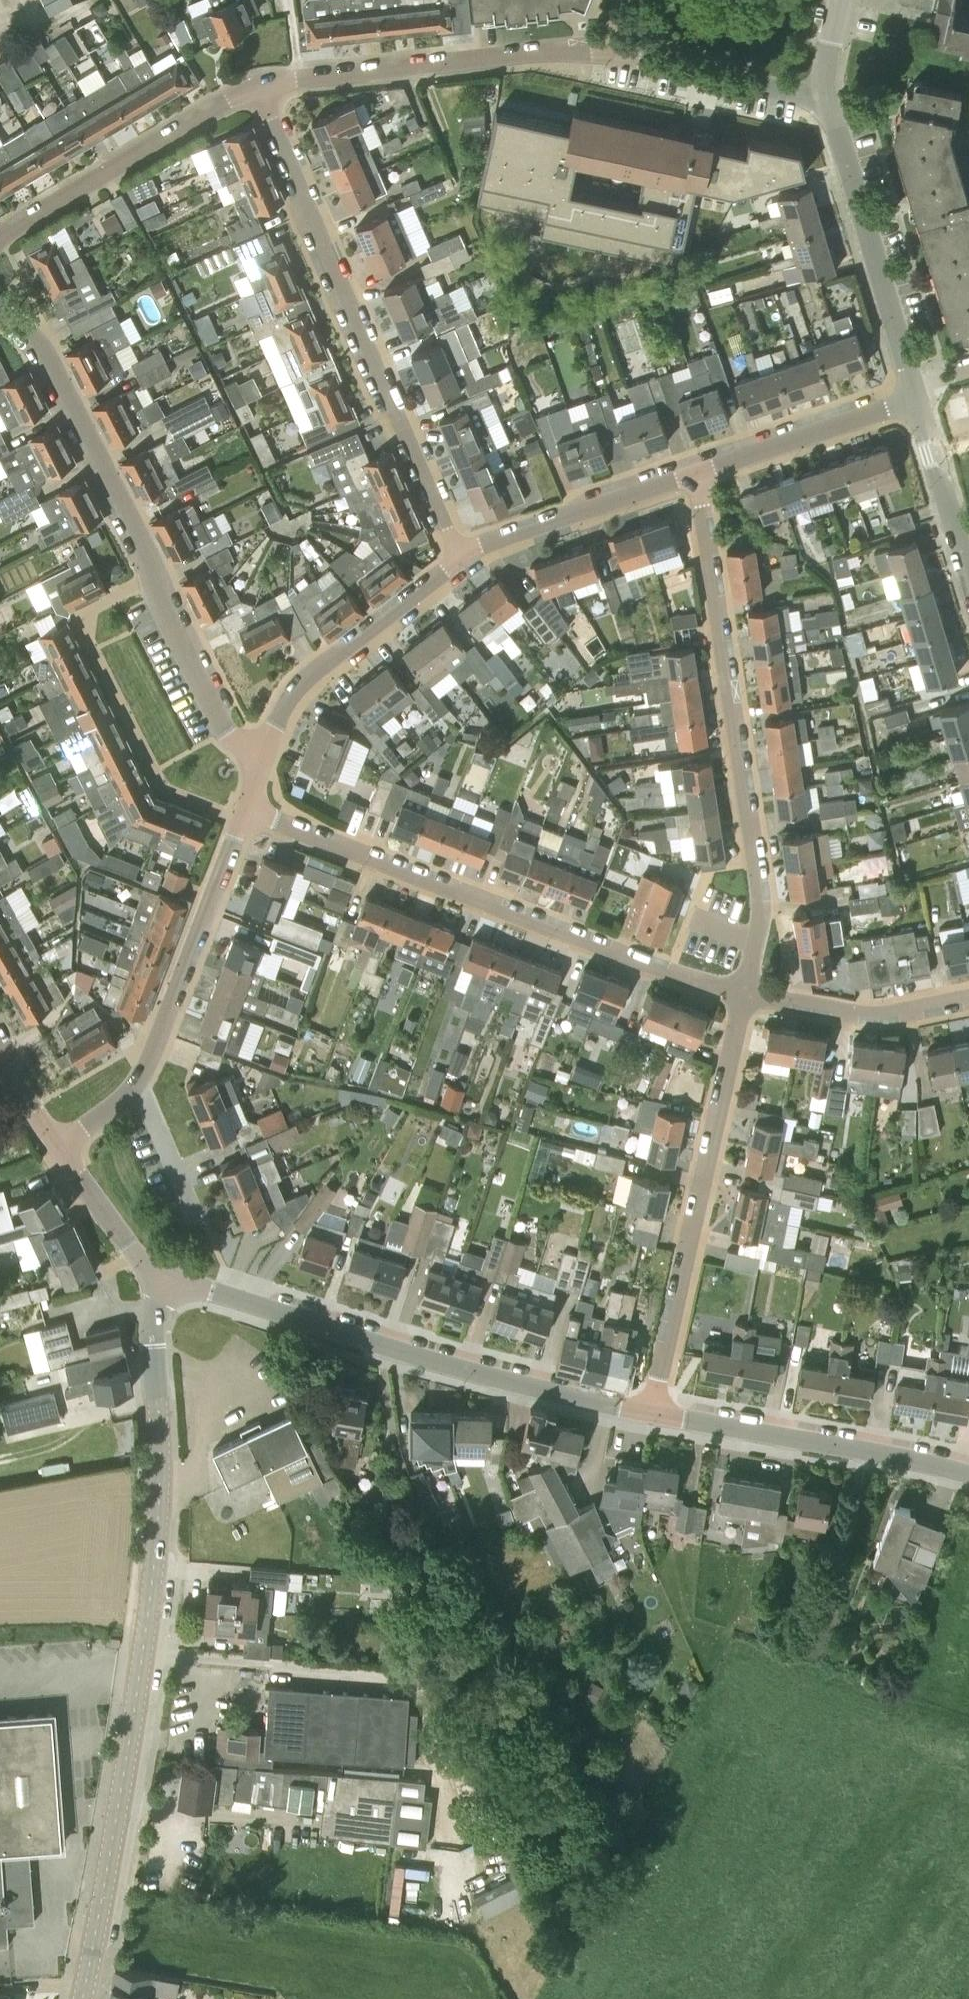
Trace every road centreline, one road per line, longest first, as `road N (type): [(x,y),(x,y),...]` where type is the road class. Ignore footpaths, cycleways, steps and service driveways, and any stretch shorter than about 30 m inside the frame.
road 1 (residential): [(84,1998),(156,1571),(154,1320),(167,1276)]
road 2 (residential): [(259,761),(228,735),(166,615),(144,545),(53,362),(30,329),(0,309)]
road 3 (residential): [(248,809),(666,973),(744,993)]
road 4 (residential): [(258,86),(462,557)]
road 5 (residential): [(167,1276),(524,1385),(651,1412)]
road 6 (residential): [(757,938),(757,883),(695,473)]
road 7 (residential): [(651,1412),(744,993)]
road 8 (residential): [(258,86),(612,51)]
road 9 (residential): [(651,1412),(968,1473)]
road 10 (residential): [(916,398),(825,97)]
road 11 (residential): [(0,238),(258,86)]
road 12 (residential): [(259,761),(288,698),(316,669),(462,557)]
road 13 (residential): [(138,1081),(248,809)]
road 14 (residential): [(462,557),(695,473)]
road 15 (residential): [(695,473),(916,398)]
road 16 (residential): [(744,993),(867,1009),(968,994)]
road 17 (residential): [(612,51),(825,97)]
road 18 (residential): [(167,1276),(127,1244),(58,1147)]
road 19 (residential): [(960,547),(916,398)]
road 20 (residential): [(197,1221),(138,1081)]

